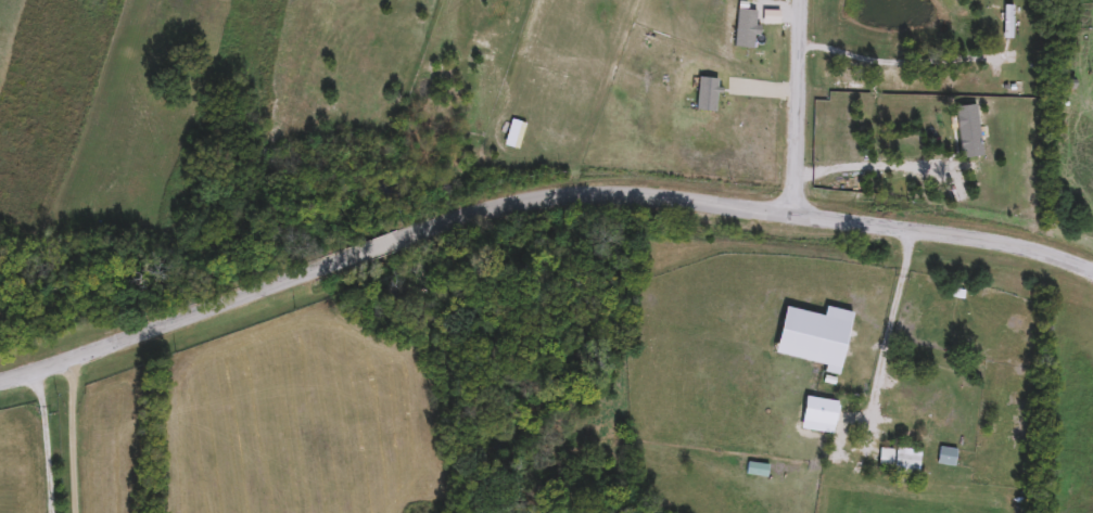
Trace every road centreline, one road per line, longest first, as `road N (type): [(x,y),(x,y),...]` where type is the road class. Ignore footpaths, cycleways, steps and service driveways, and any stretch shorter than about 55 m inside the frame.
road 1 (residential): [(0,377),(558,194),(622,193),(915,233),(1092,268)]
road 2 (residential): [(791,217),(799,0)]
road 3 (residential): [(915,233),(870,424)]
road 4 (residential): [(73,356),(74,512)]
road 5 (residential): [(33,369),(50,512)]

